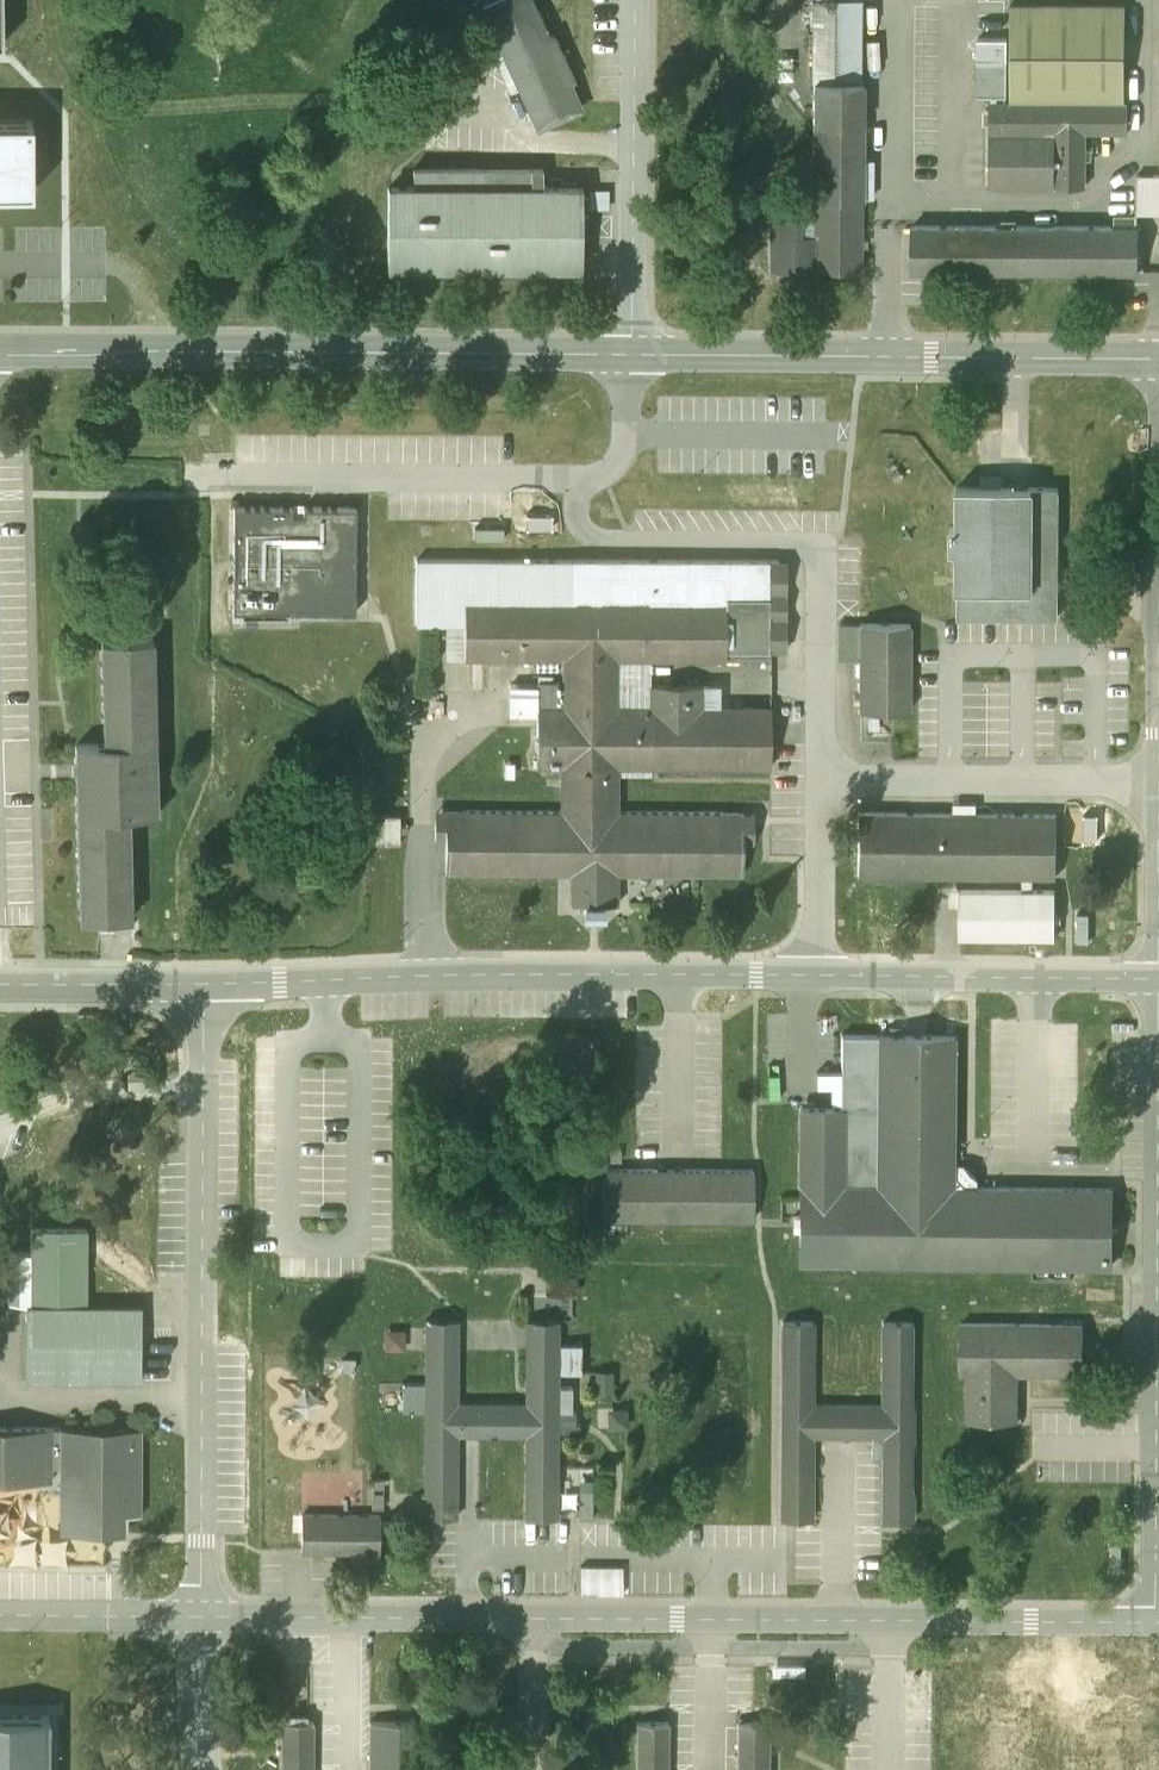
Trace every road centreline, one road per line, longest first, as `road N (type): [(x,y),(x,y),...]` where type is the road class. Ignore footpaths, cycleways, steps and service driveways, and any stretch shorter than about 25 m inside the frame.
road 1 (unclassified): [(1158,359),(0,353)]

